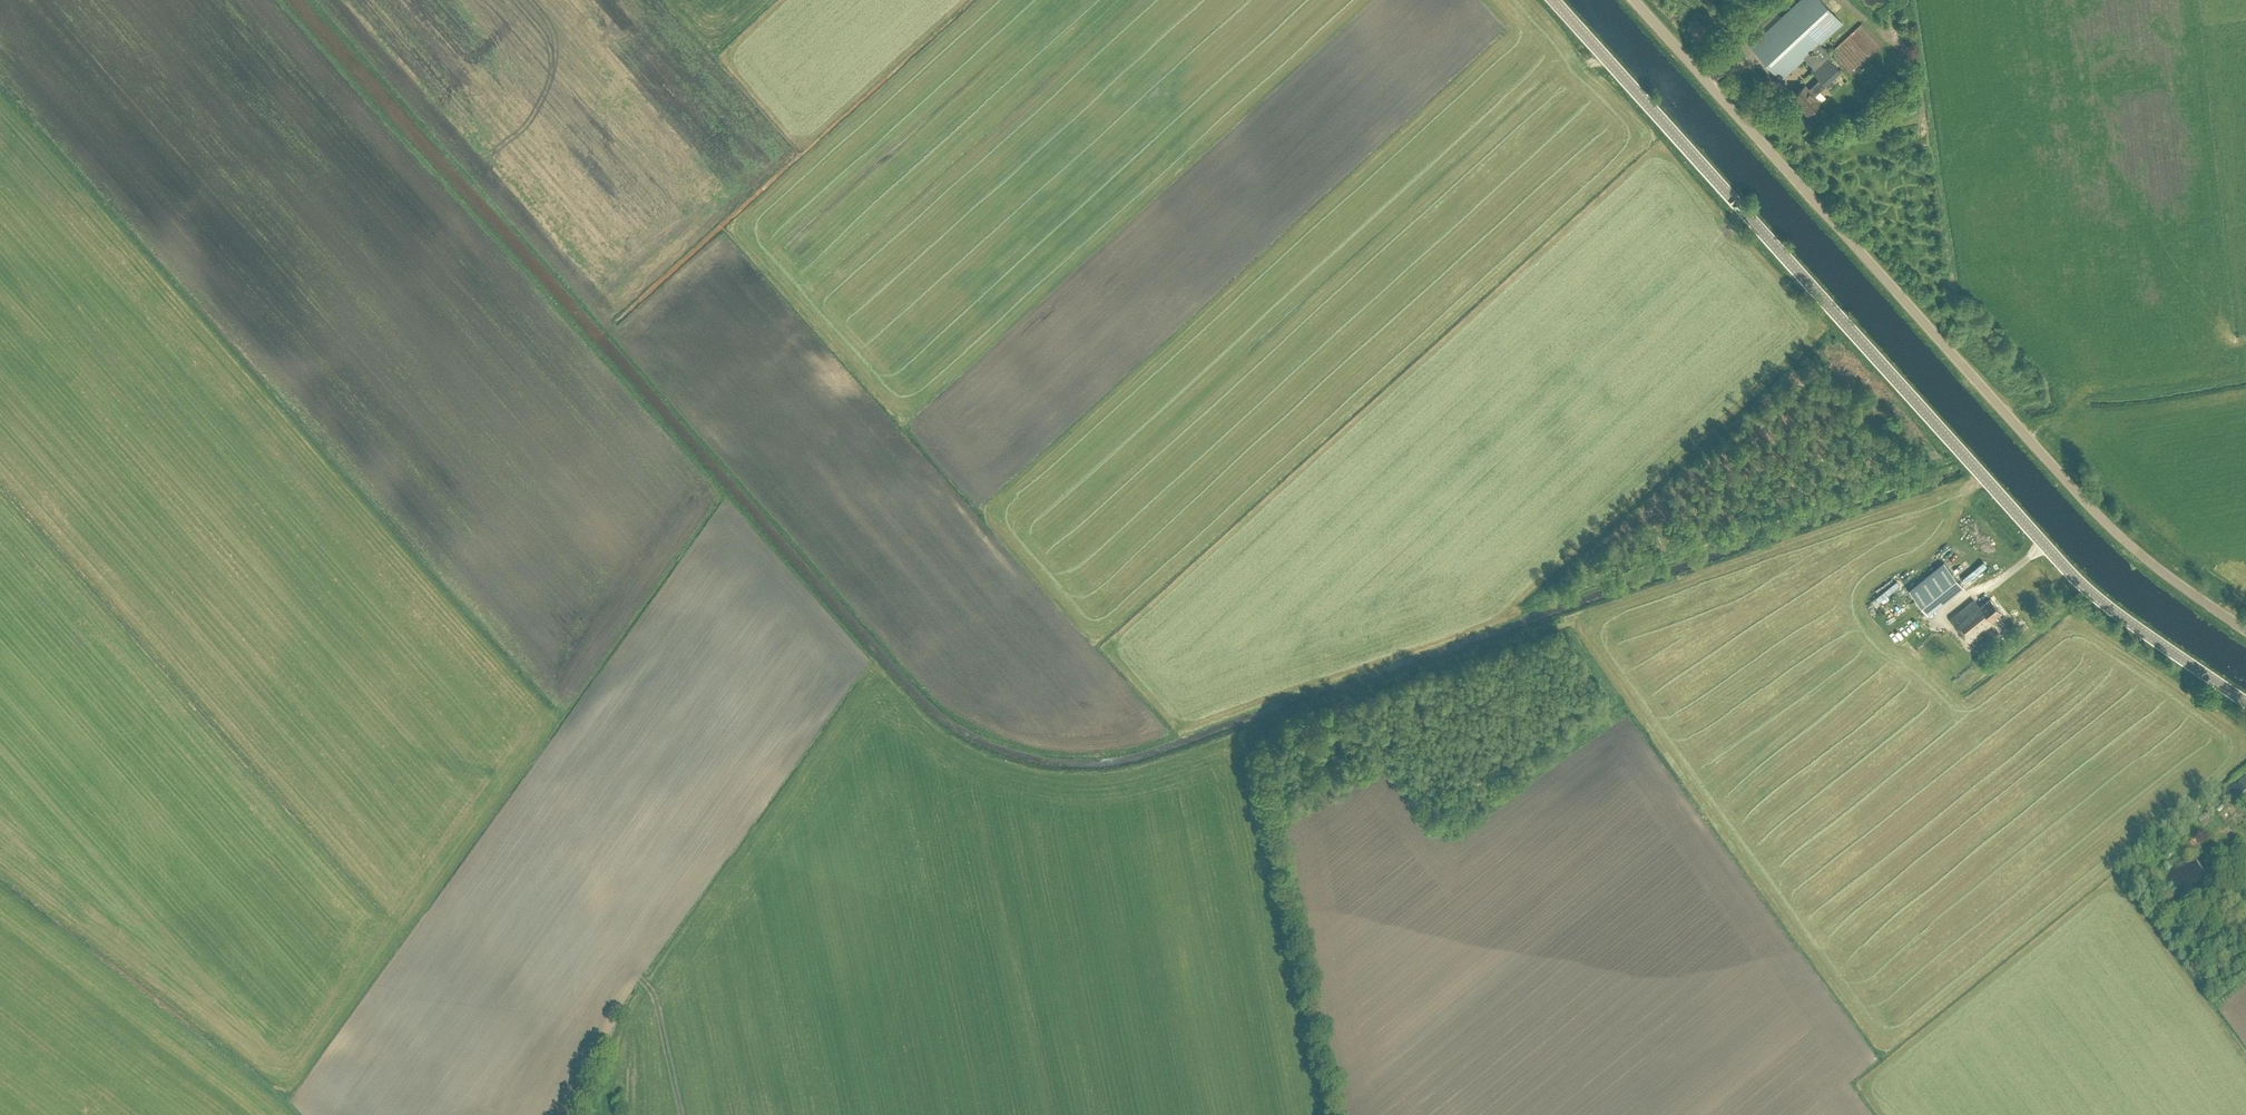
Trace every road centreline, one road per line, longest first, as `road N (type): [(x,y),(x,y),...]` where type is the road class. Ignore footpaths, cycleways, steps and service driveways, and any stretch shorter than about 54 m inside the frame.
road 1 (tertiary): [(2245,701),(2098,600),(2056,558),(1553,0)]
road 2 (unclassified): [(2245,629),(2103,520),(1636,0)]

